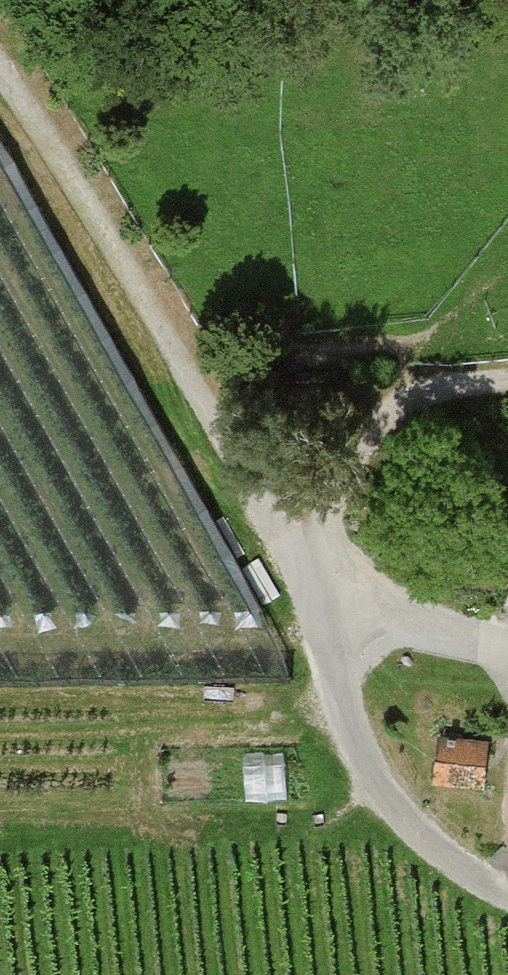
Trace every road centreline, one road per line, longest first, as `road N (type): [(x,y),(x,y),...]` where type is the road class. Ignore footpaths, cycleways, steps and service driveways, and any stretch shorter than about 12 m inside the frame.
road 1 (track): [(301,582),(45,120),(0,69)]
road 2 (track): [(507,898),(415,842),(374,790),(301,582)]
road 3 (track): [(507,382),(411,390),(373,422),(301,582)]

